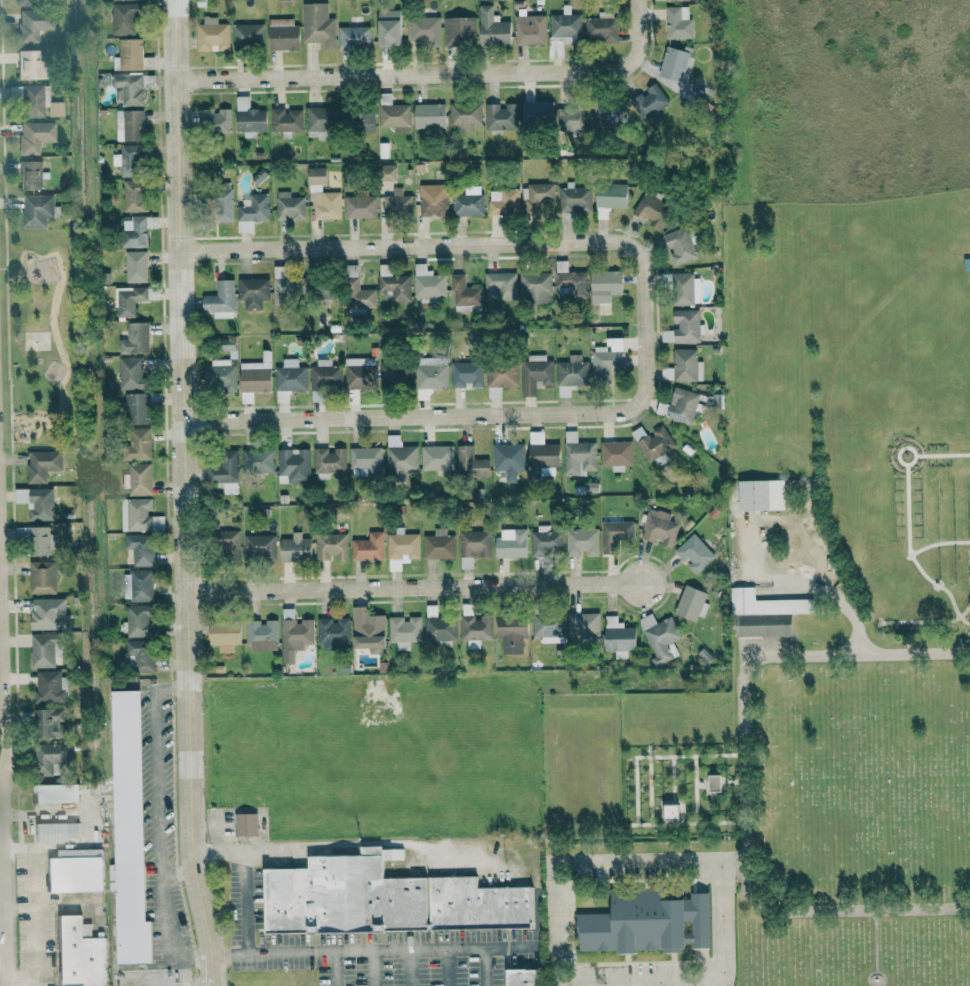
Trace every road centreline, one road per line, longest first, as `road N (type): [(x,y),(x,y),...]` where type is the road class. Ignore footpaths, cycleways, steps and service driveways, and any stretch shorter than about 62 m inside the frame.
road 1 (residential): [(210,985),(191,830),(174,0)]
road 2 (residential): [(641,339),(634,256),(621,245),(180,250)]
road 3 (residential): [(182,421),(629,412),(645,387),(641,339)]
road 4 (residential): [(175,81),(617,70),(631,60)]
road 5 (residential): [(188,594),(642,580)]
road 6 (residential): [(6,985),(0,710)]

